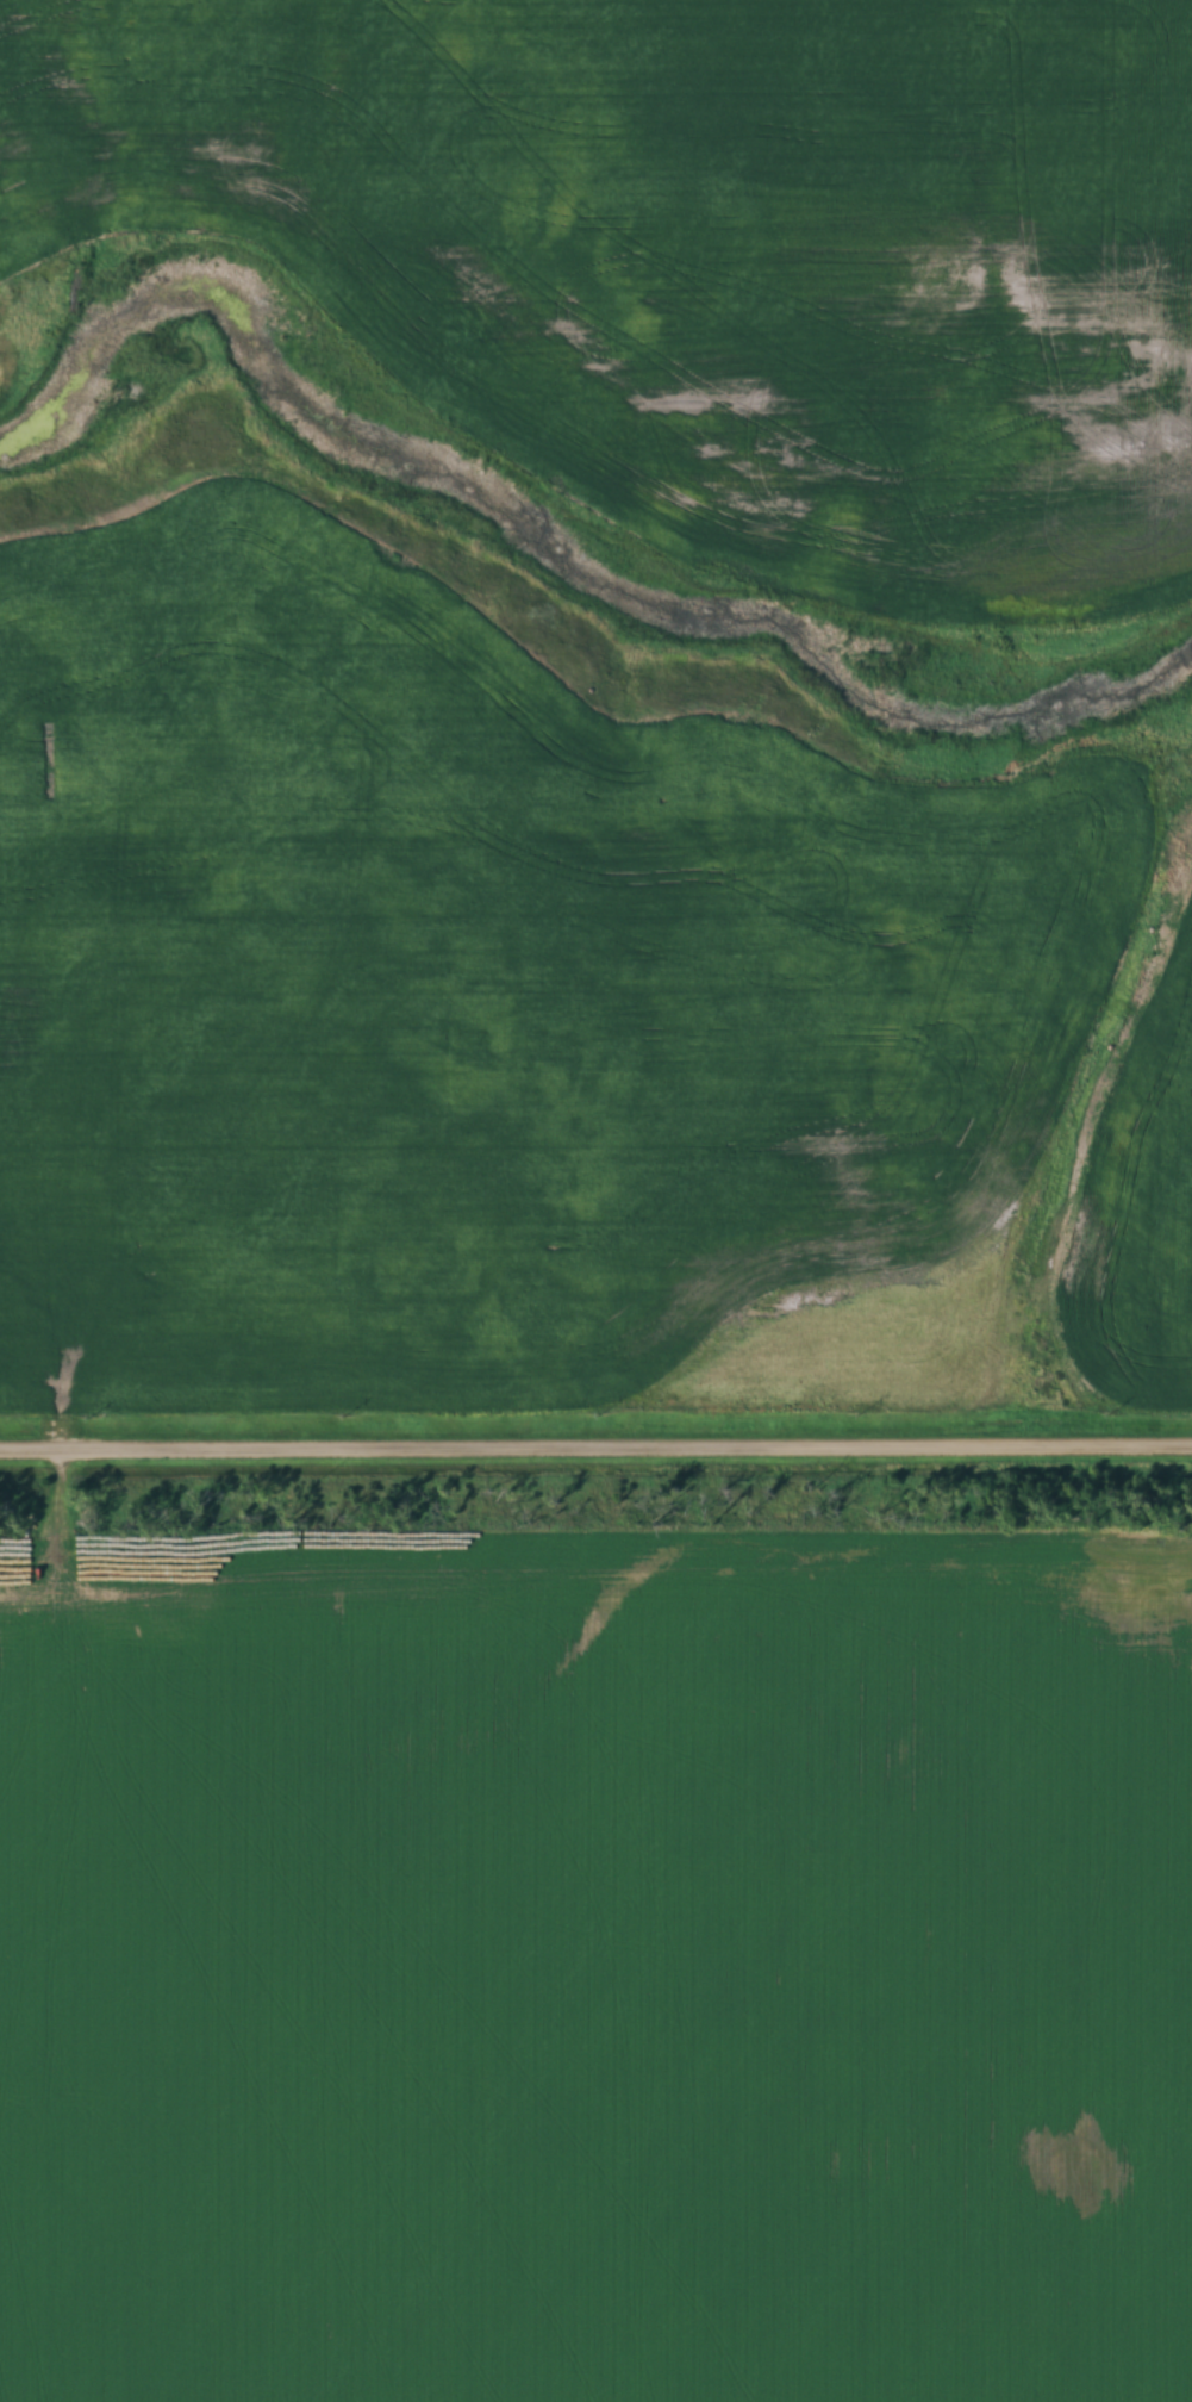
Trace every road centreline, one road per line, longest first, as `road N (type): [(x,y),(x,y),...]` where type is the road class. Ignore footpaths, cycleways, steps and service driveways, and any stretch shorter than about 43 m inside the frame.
road 1 (residential): [(0,1451),(1191,1450)]

